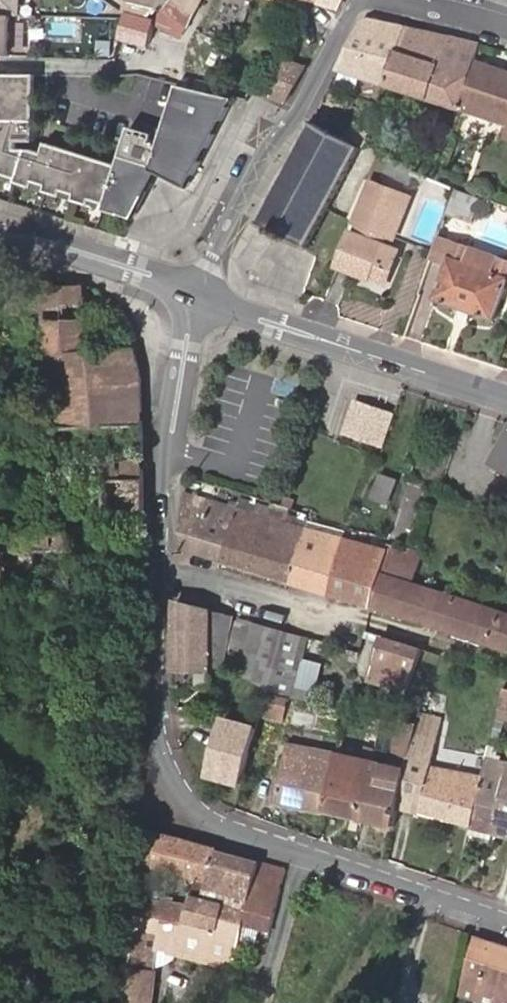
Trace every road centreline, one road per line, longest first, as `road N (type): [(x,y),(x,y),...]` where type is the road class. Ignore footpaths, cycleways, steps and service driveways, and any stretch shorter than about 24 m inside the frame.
road 1 (residential): [(192,293),(161,581),(163,741),(188,796),(237,835),(314,859)]
road 2 (residential): [(192,293),(362,0)]
road 3 (tertiary): [(506,396),(192,293)]
road 4 (tertiary): [(192,293),(50,241),(0,234)]
road 5 (residential): [(314,859),(506,920)]
road 6 (residential): [(265,1002),(314,859)]

